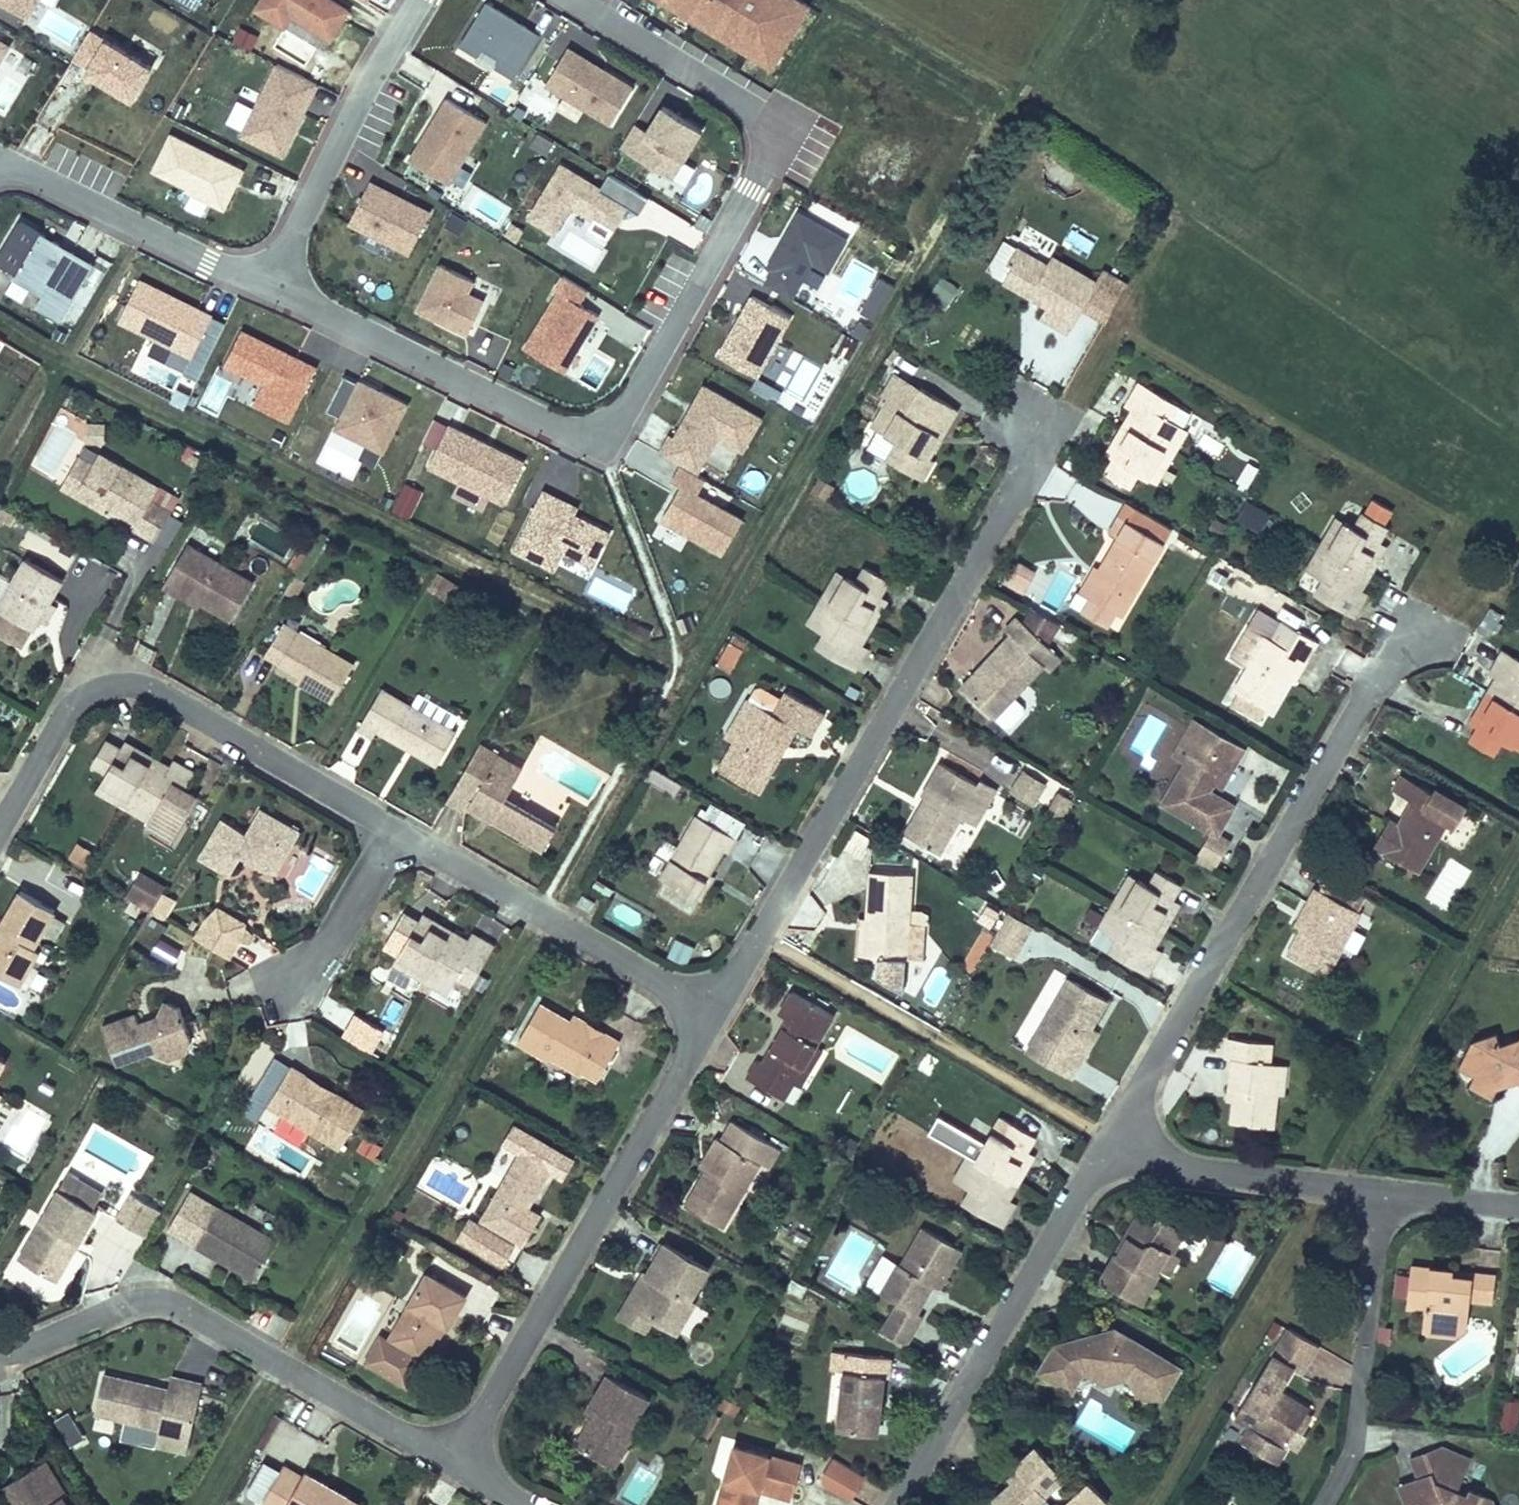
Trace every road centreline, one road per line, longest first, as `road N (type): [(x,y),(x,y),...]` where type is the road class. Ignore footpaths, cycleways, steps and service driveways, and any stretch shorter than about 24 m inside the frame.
road 1 (residential): [(273,283),(553,422),(588,431),(616,421),(757,180),(763,146),(756,119),(736,95),(579,0)]
road 2 (residential): [(715,1013),(1016,492),(1023,424)]
road 3 (residential): [(1107,1142),(1364,694),(1387,666),(1430,643)]
road 4 (residential): [(0,831),(69,712),(82,696),(119,684),(162,690),(400,828)]
road 5 (residential): [(460,1460),(715,1013)]
road 6 (residential): [(460,1460),(172,1300),(134,1302),(27,1348),(0,1350)]
road 7 (residential): [(900,1504),(1107,1142)]
road 8 (residential): [(400,828),(715,1013)]
road 9 (residential): [(1327,1504),(1357,1442),(1382,1189)]
road 10 (residential): [(0,154),(273,283)]
road 11 (residential): [(1107,1142),(1188,1171),(1382,1189)]
road 12 (residential): [(283,987),(336,936),(400,828)]
road 13 (residential): [(357,107),(273,283)]
road 14 (residential): [(1382,1189),(1518,1204)]
road 15 (residential): [(418,0),(357,107)]

